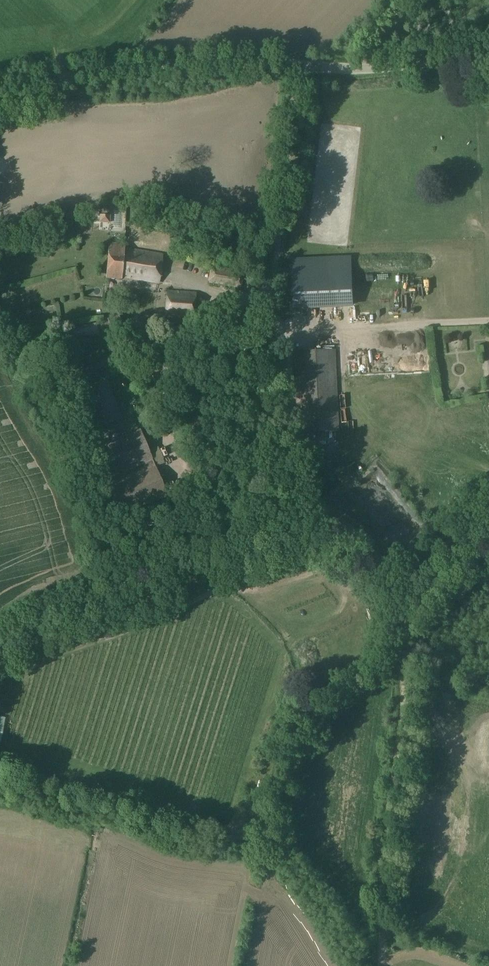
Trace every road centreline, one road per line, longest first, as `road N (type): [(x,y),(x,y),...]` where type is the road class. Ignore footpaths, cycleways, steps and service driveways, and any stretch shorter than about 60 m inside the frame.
road 1 (track): [(0,646),(163,563),(185,498),(159,375),(167,334),(269,301)]
road 2 (unclassified): [(0,93),(158,65),(357,69),(488,51)]
road 3 (track): [(488,522),(432,589),(411,643),(381,965)]

